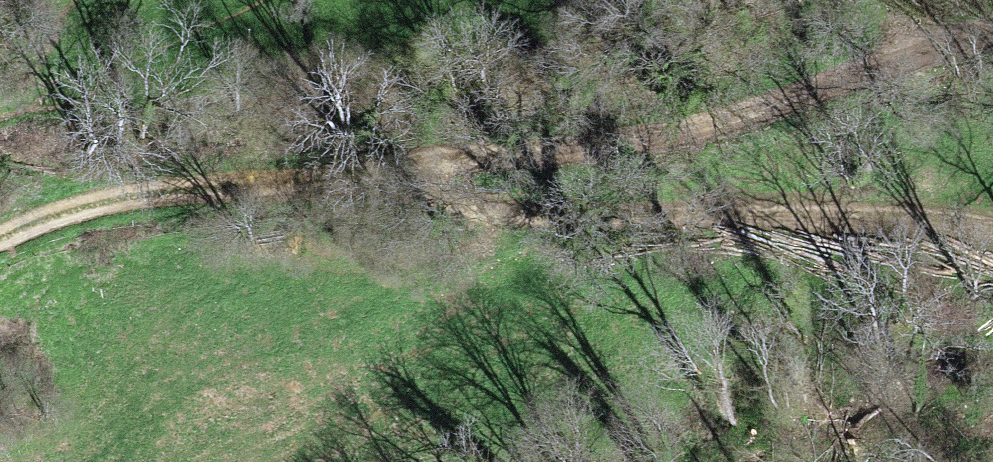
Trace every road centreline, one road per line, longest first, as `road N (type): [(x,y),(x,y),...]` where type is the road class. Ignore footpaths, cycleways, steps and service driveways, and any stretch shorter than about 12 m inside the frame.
road 1 (track): [(992,25),(902,66),(691,133),(370,174)]
road 2 (track): [(370,174),(456,204),(992,237)]
road 3 (track): [(370,174),(184,186),(62,208),(0,237)]

